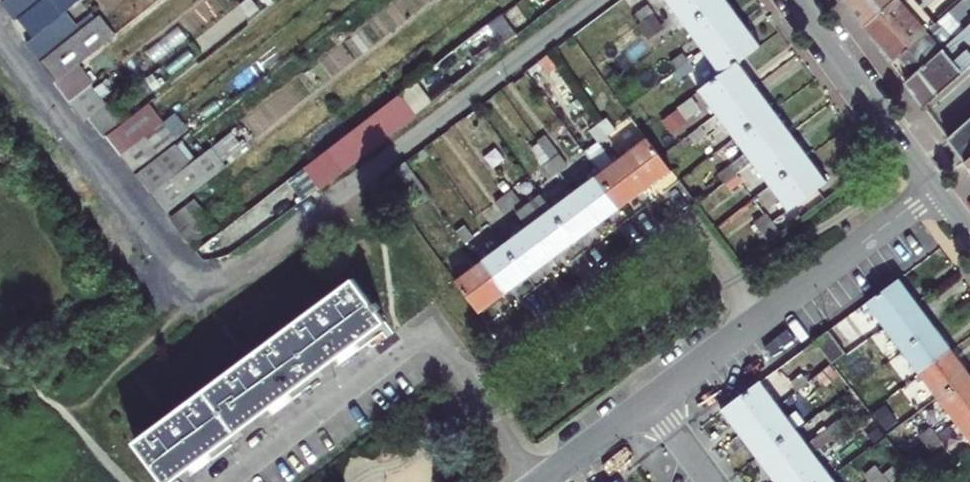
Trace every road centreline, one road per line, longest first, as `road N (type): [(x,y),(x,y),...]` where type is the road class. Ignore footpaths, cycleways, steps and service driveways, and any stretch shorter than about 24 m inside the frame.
road 1 (residential): [(763,317),(692,225),(471,389)]
road 2 (residential): [(231,481),(418,344),(446,353),(471,389)]
road 3 (residential): [(797,0),(937,187)]
road 4 (residential): [(937,187),(763,317)]
road 5 (residential): [(763,317),(653,400)]
road 6 (residential): [(653,400),(543,481)]

